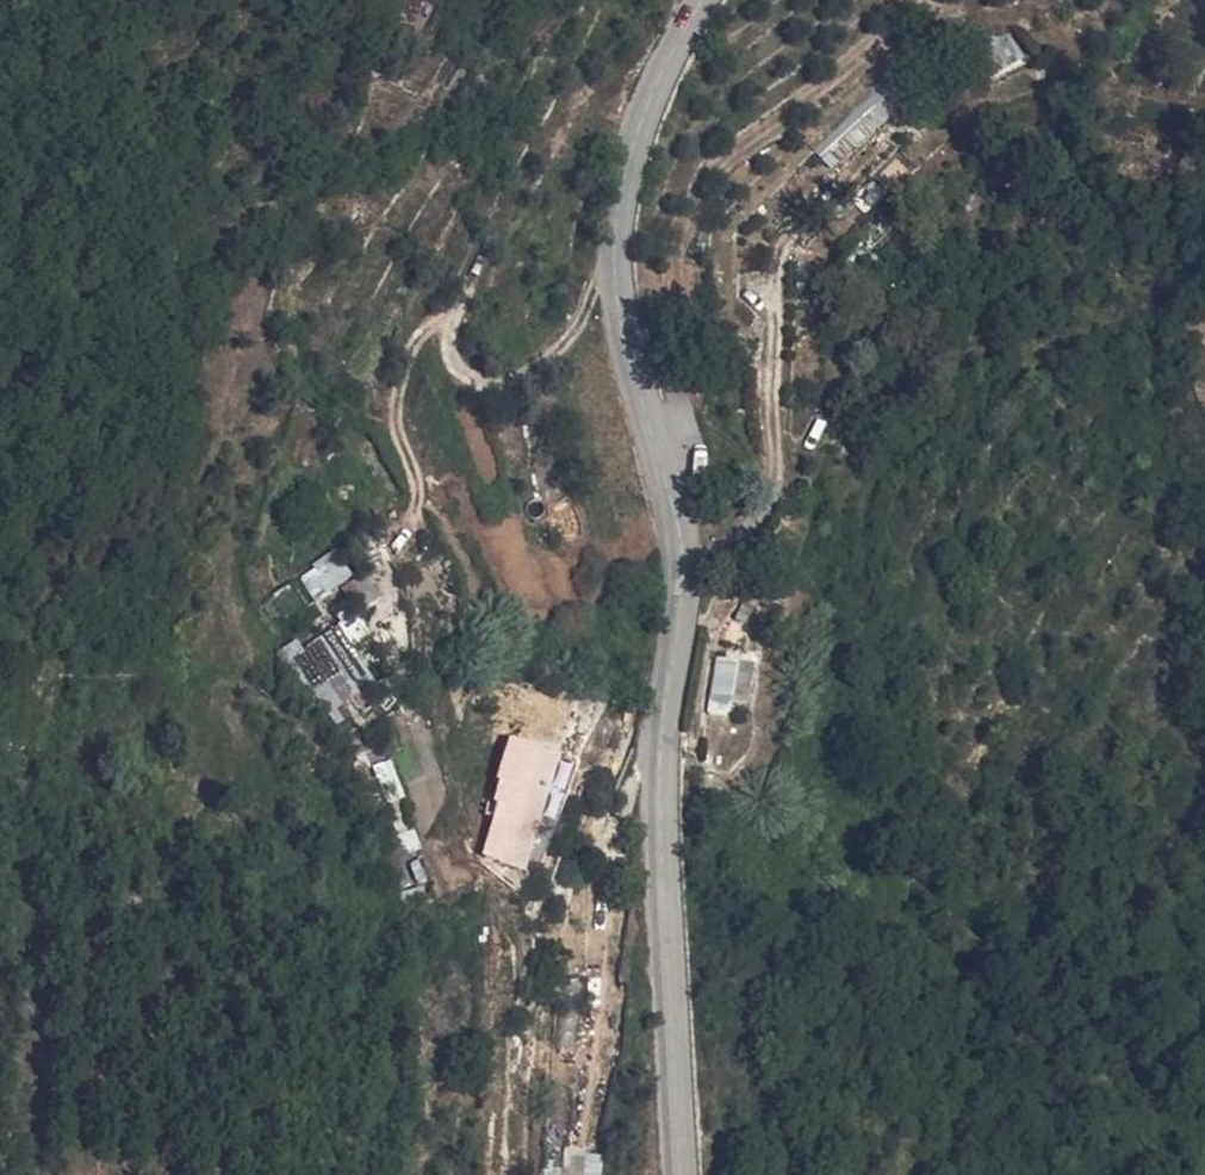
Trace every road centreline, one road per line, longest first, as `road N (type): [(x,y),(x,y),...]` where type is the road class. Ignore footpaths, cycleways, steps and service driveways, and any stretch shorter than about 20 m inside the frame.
road 1 (secondary): [(683,1174),(660,771),(684,581),(677,516),(618,295),(616,233),(649,102),(701,0)]

